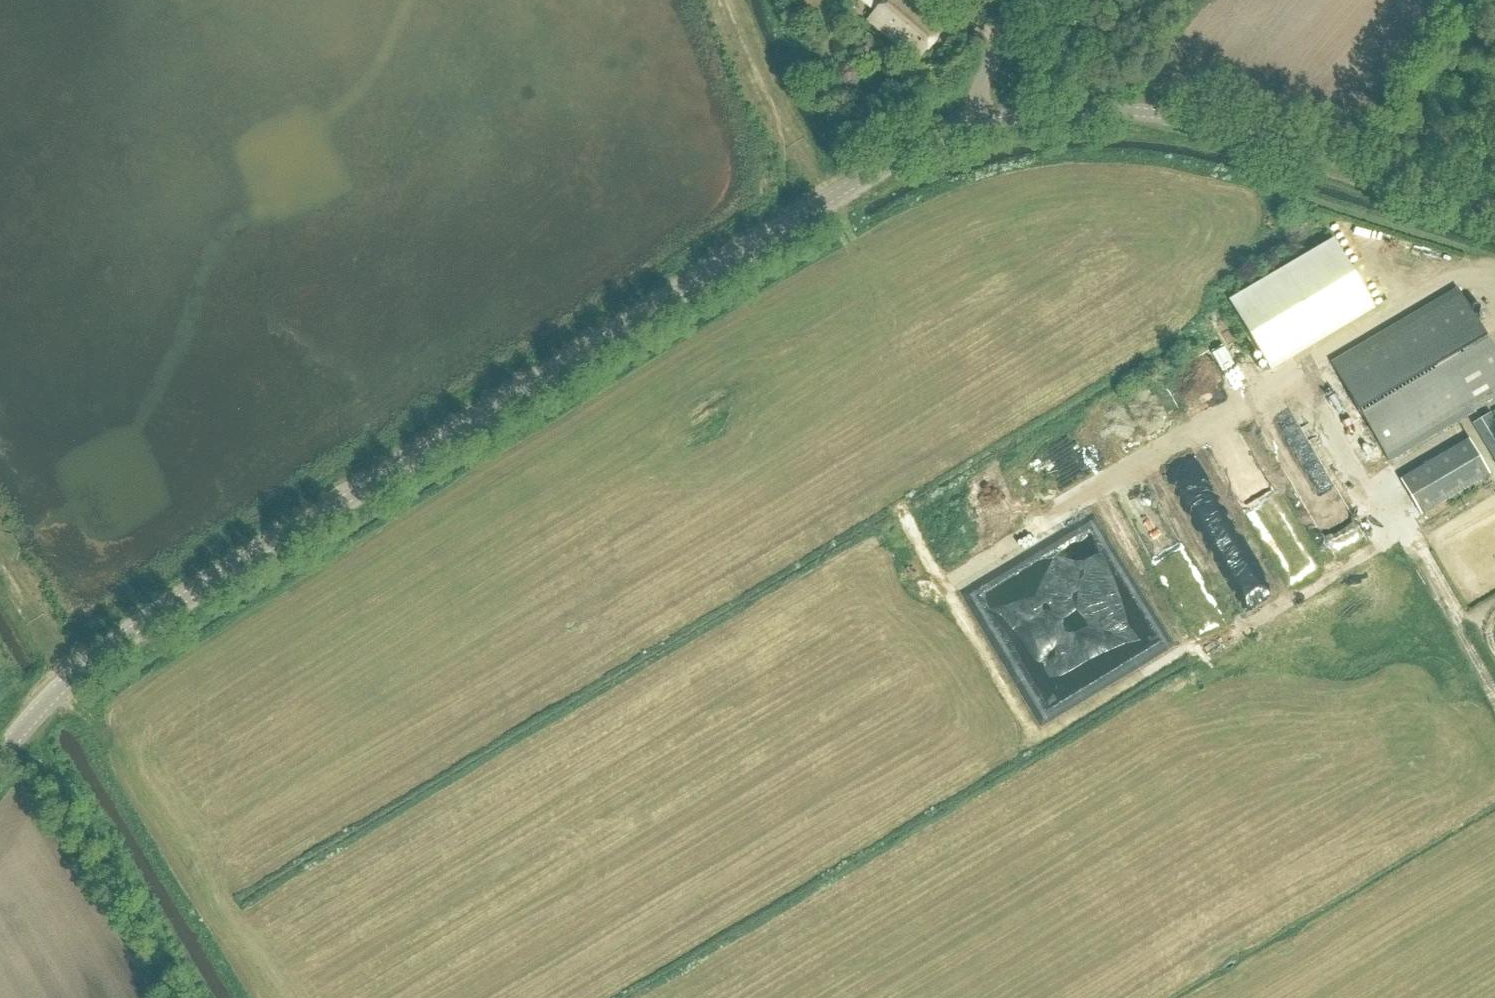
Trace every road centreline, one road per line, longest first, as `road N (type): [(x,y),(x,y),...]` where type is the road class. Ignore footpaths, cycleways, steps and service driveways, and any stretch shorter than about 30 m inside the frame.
road 1 (tertiary): [(984,125),(935,140),(829,199),(112,645),(59,689),(0,757)]
road 2 (tertiary): [(1494,207),(1146,114),(1088,111),(984,125)]
road 3 (track): [(829,199),(723,0)]
road 4 (unclassified): [(984,125),(982,73),(1043,0)]
road 5 (track): [(0,551),(75,676)]

